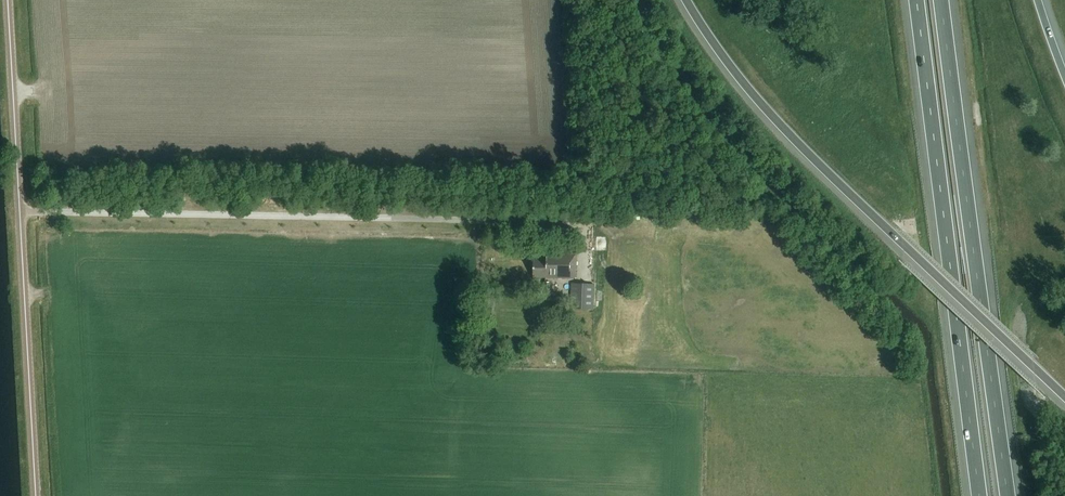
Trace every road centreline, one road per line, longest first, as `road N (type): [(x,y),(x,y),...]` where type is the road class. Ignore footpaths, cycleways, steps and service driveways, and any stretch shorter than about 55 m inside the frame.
road 1 (unclassified): [(574,222),(20,211)]
road 2 (trunk): [(688,0),(794,138),(1064,396)]
road 3 (motorway): [(1009,495),(945,0)]
road 4 (motorway): [(916,0),(978,495)]
road 5 (unclassified): [(36,495),(20,211)]
road 6 (unclassified): [(20,211),(8,0)]

